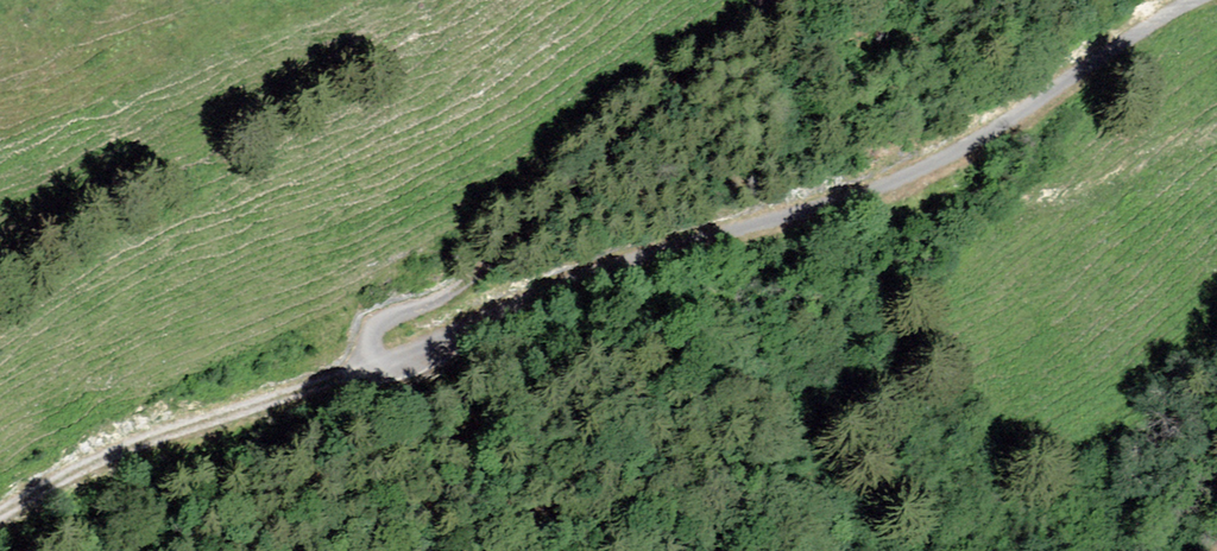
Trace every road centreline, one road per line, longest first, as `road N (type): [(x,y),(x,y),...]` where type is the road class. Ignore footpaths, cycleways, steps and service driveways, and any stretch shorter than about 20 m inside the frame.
road 1 (residential): [(1196,0),(1015,117),(904,177),(607,269),(376,365)]
road 2 (track): [(376,365),(366,343),(380,310),(433,303),(503,263),(784,0)]
road 3 (track): [(376,365),(157,432),(0,505)]

